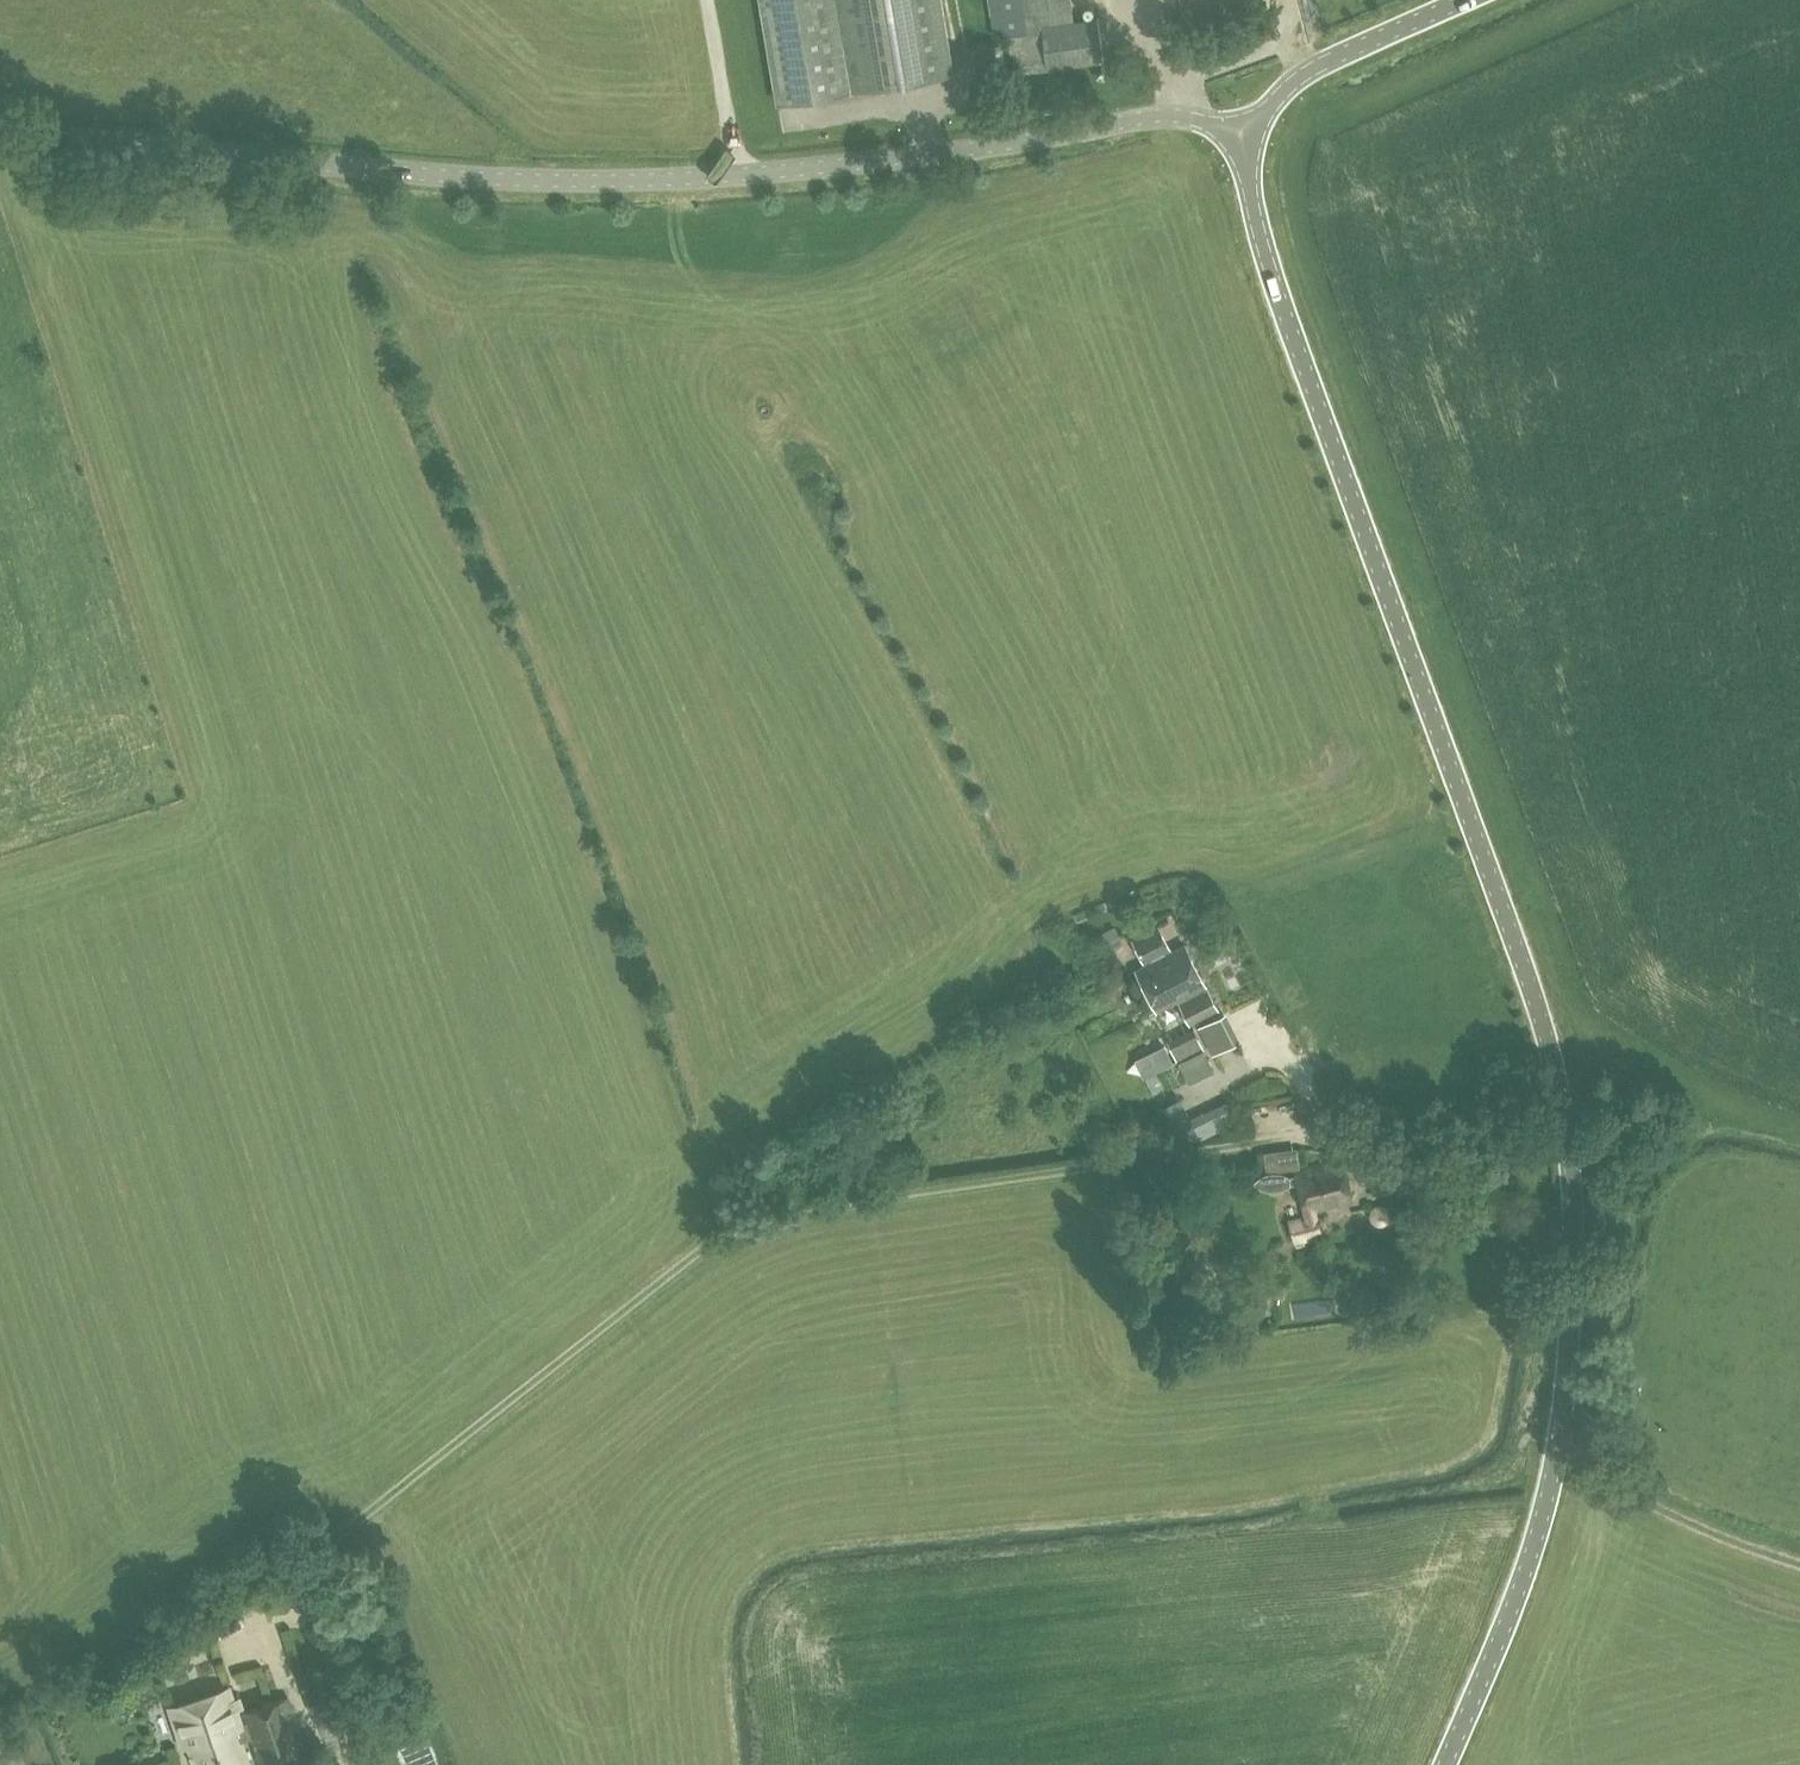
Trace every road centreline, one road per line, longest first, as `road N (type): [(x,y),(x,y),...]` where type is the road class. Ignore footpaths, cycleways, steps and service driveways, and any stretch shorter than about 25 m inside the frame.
road 1 (tertiary): [(1443,1764),(1531,1564),(1552,1487),(1572,1329),(1567,1135),(1555,1059),(1263,246),(1248,135)]
road 2 (tertiary): [(0,135),(579,181),(838,166),(1173,114),(1248,135)]
road 3 (track): [(1799,1566),(1640,1504),(1557,1445)]
road 4 (tertiary): [(1248,135),(1317,67),(1463,0)]

